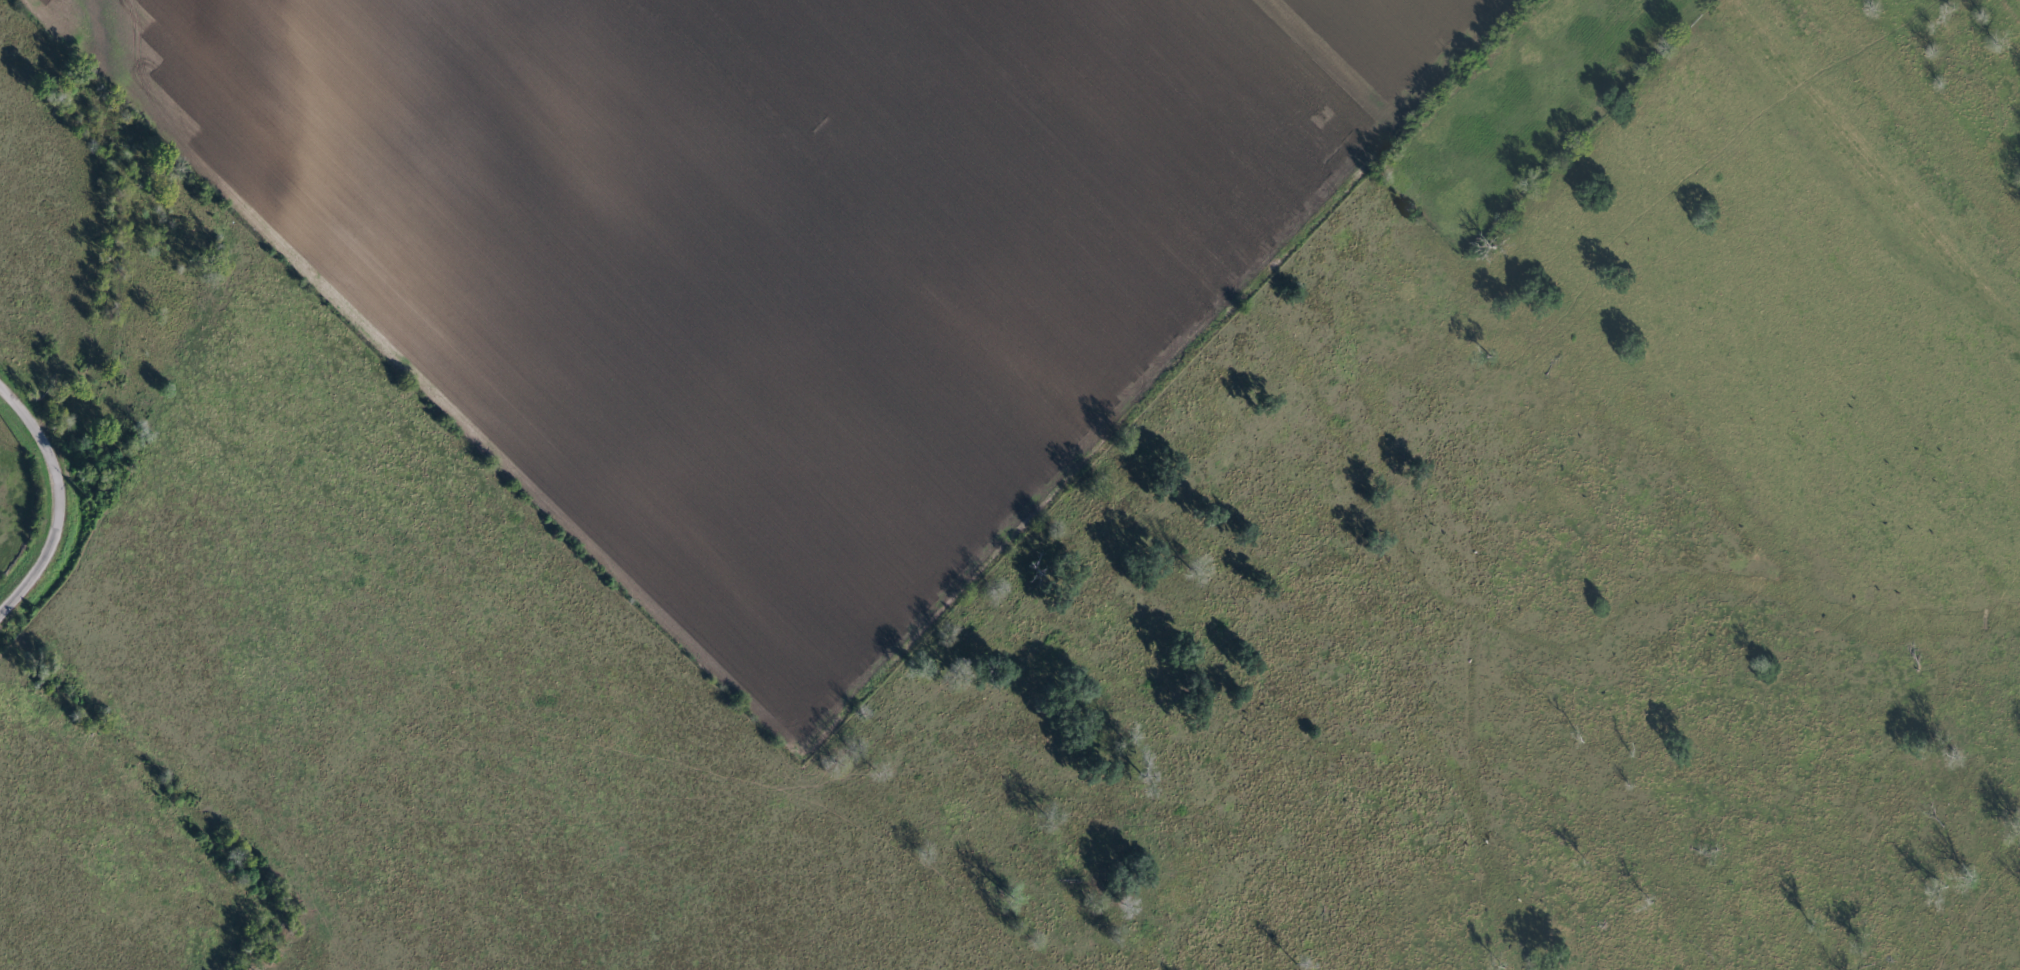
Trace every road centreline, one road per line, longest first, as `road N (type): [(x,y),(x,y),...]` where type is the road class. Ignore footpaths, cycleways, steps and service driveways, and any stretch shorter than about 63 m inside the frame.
road 1 (residential): [(0,387),(47,452),(56,517),(39,572),(0,613)]

